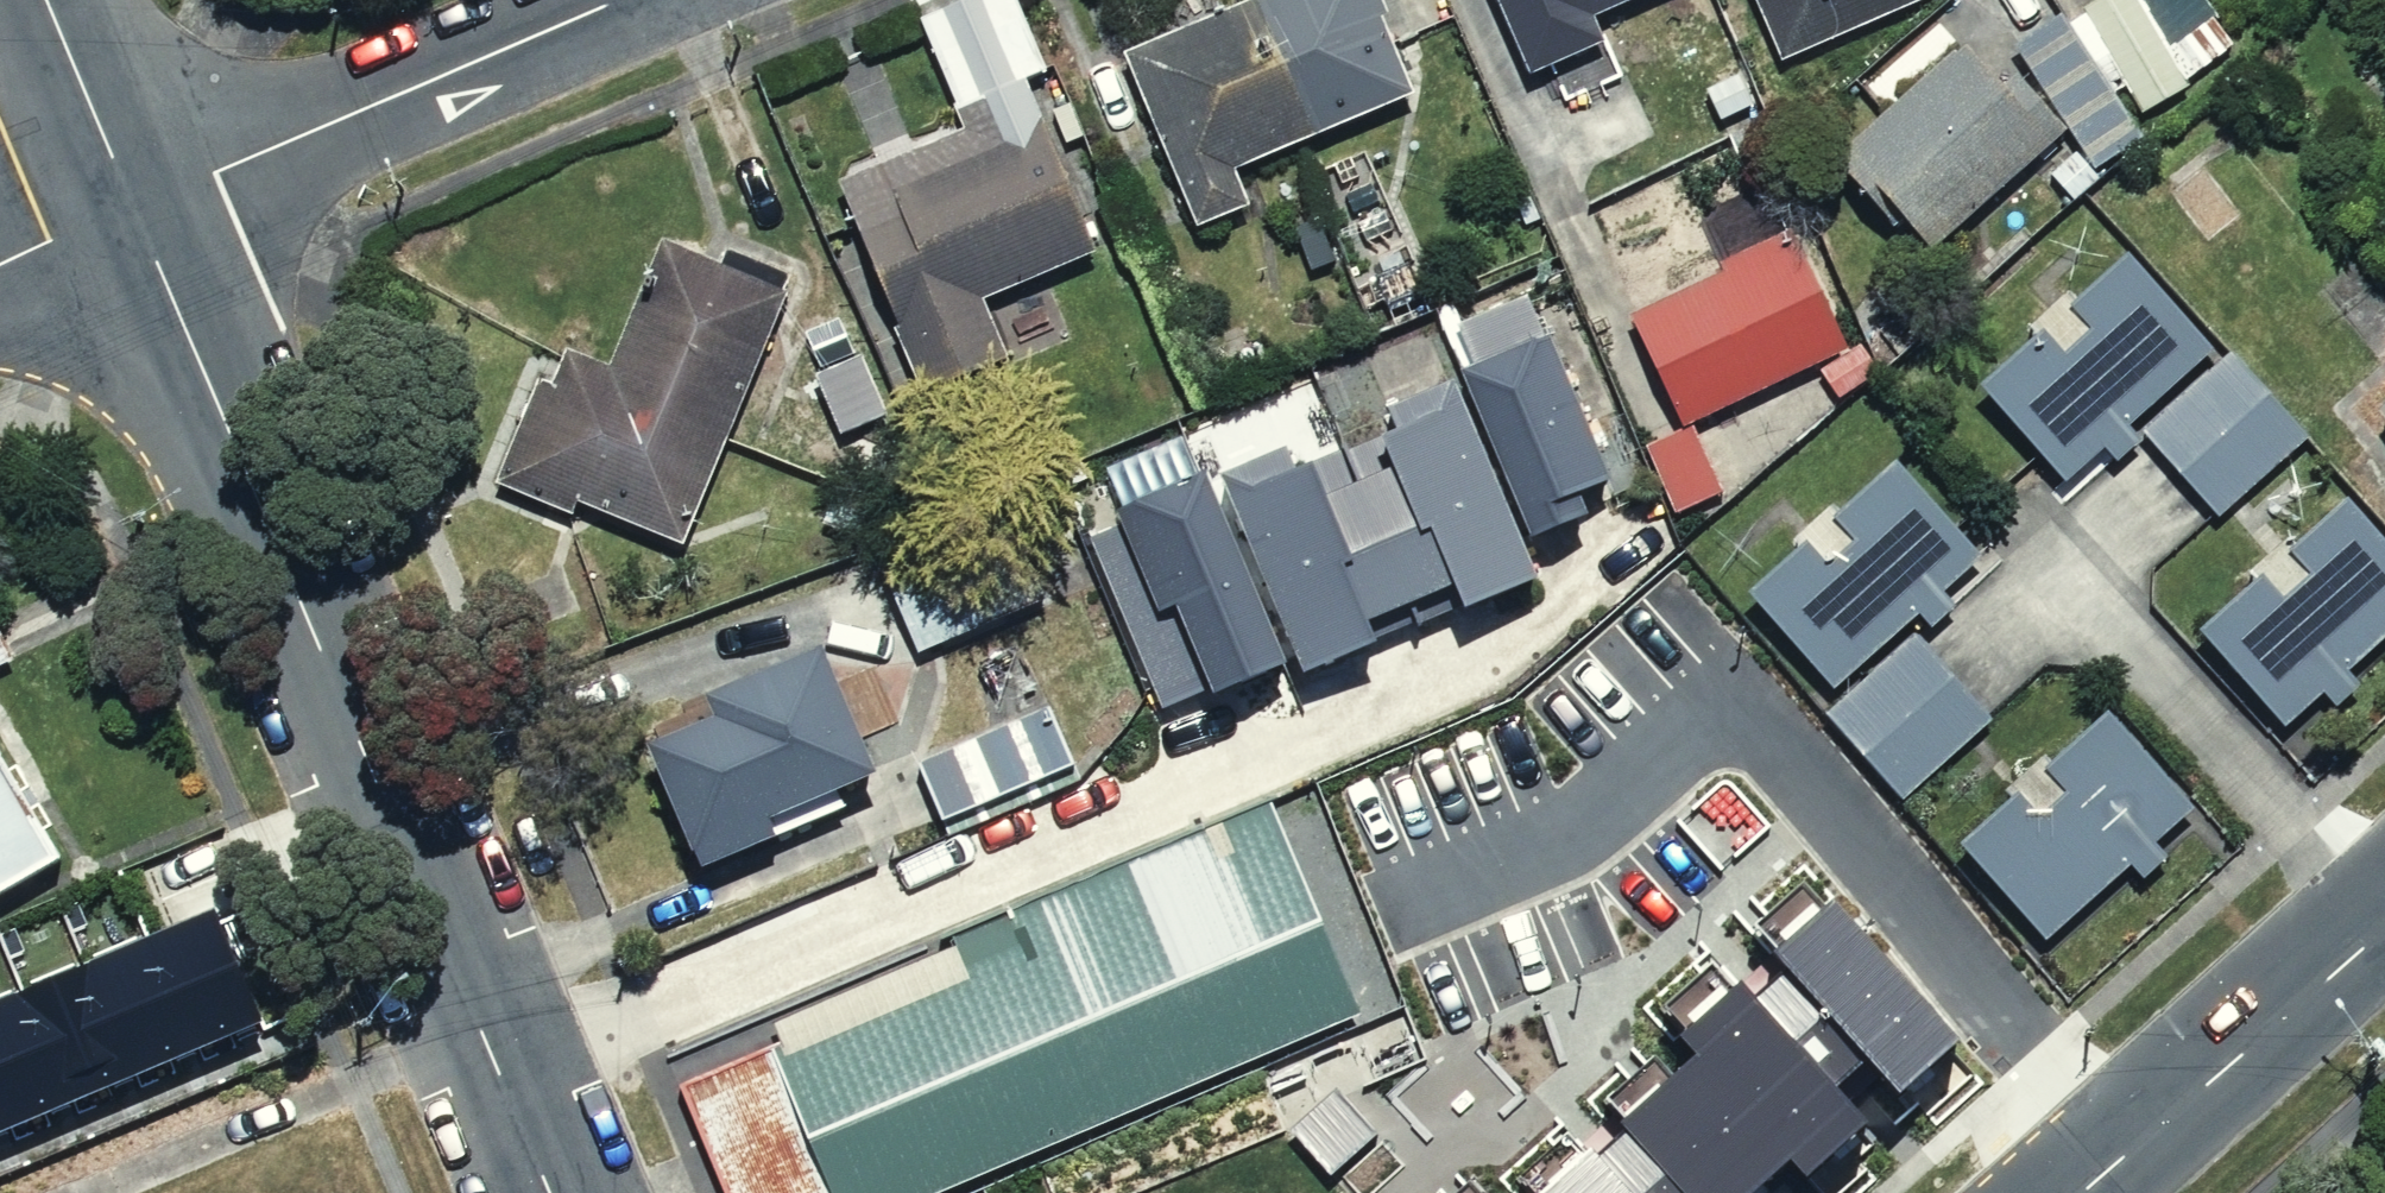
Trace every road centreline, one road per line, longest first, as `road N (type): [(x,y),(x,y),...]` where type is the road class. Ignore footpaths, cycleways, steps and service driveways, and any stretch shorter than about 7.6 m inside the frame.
road 1 (unclassified): [(550,1192),(137,208)]
road 2 (residential): [(137,208),(625,0)]
road 3 (tertiary): [(2077,1192),(2384,925)]
road 4 (unclassified): [(137,208),(50,0)]
road 5 (residential): [(0,268),(137,208)]

